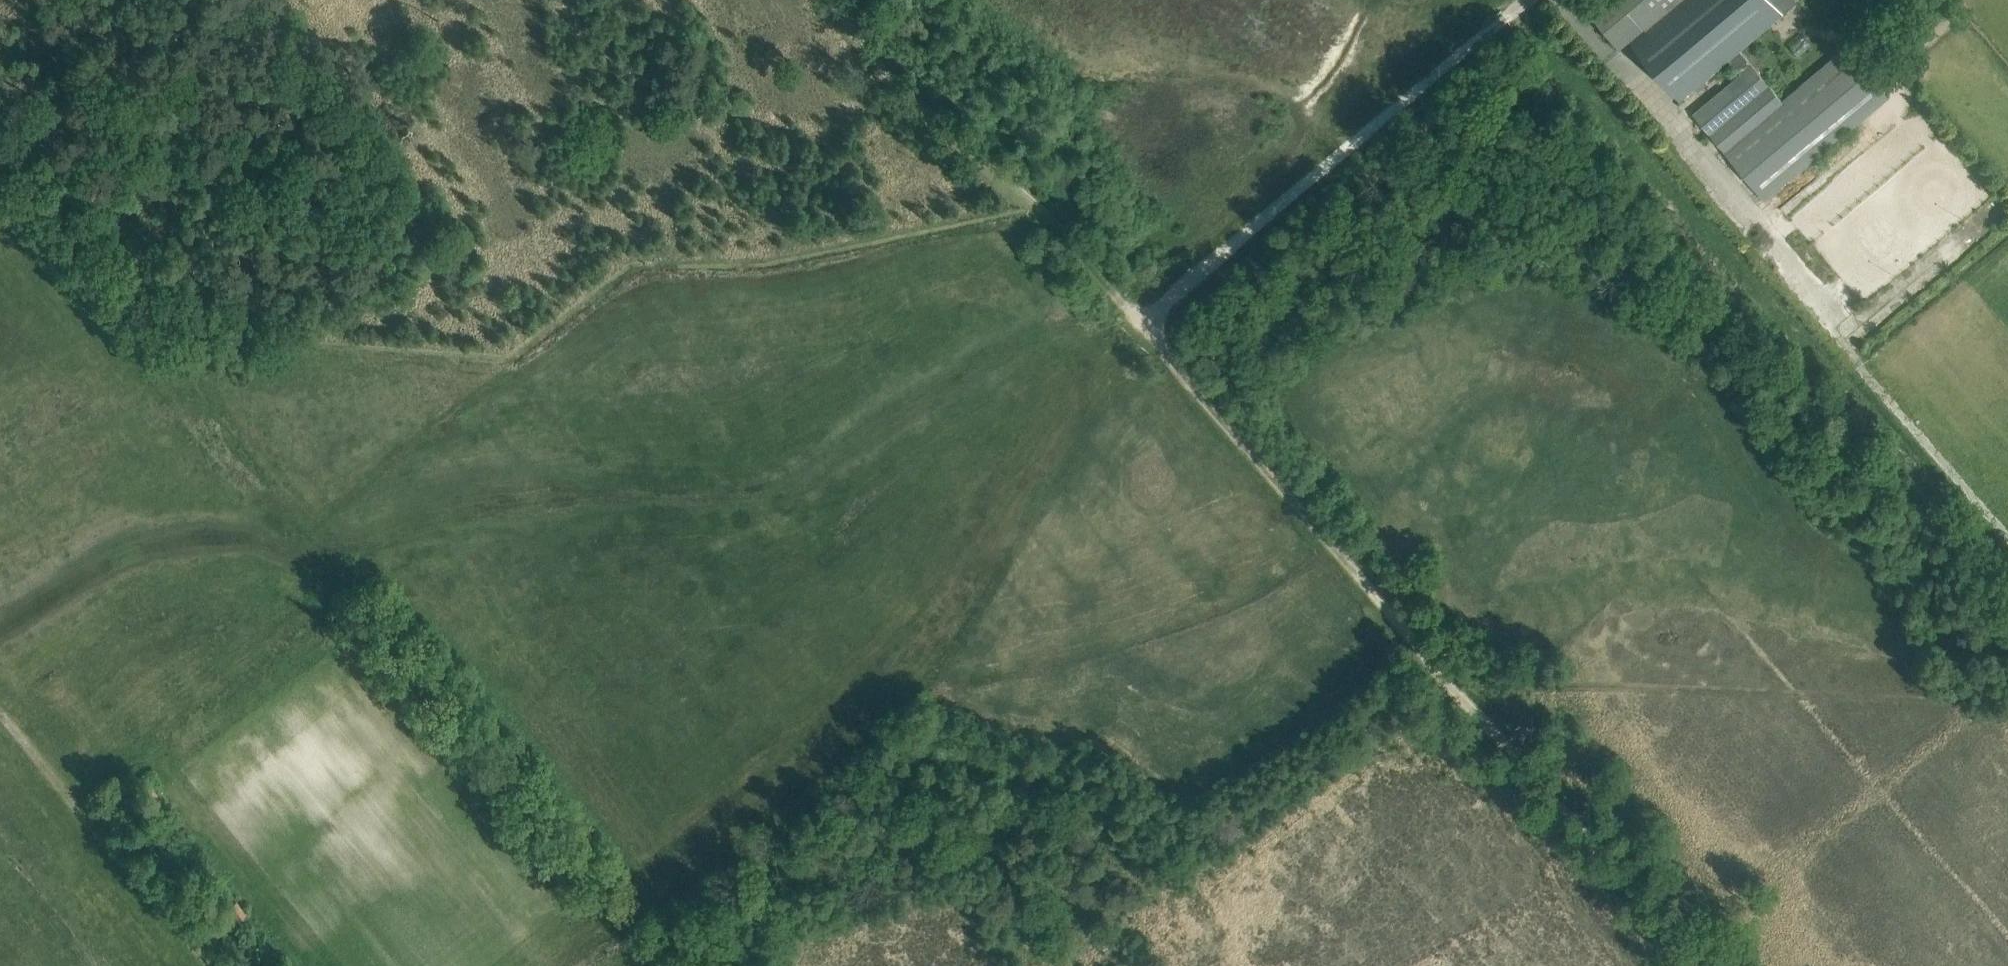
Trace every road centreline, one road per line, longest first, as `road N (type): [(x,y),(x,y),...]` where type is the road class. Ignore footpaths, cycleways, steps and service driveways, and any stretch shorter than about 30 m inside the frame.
road 1 (track): [(1143,331),(1697,965)]
road 2 (track): [(1143,331),(1527,1)]
road 3 (track): [(826,0),(945,126),(1043,209),(1143,331)]
road 4 (track): [(0,714),(210,965)]

